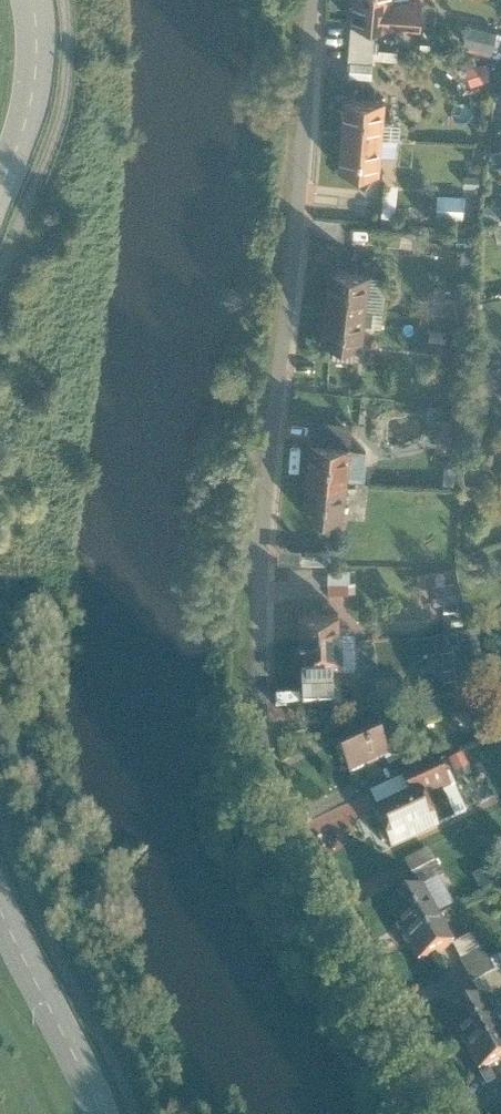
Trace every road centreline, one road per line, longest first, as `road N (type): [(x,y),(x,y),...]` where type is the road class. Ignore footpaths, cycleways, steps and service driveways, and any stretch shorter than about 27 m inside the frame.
road 1 (residential): [(310,0),(265,536),(264,723),(295,822),(452,1113)]
road 2 (tertiary): [(0,907),(101,1113)]
road 3 (tertiary): [(36,0),(38,78),(0,190)]

